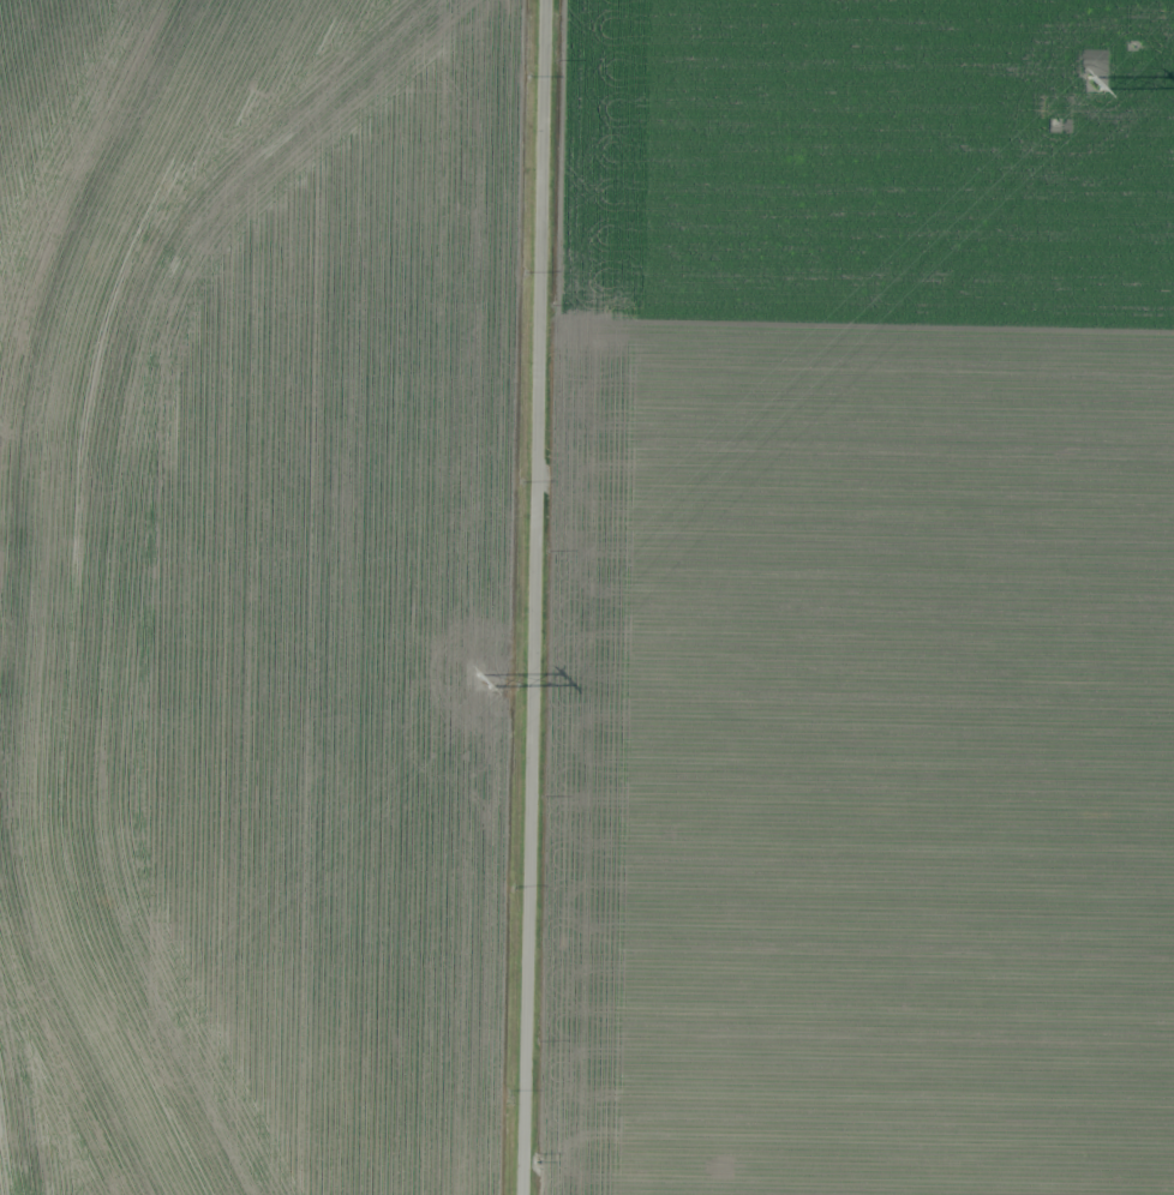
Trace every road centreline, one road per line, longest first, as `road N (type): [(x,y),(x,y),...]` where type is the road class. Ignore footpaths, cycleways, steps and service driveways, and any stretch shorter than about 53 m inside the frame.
road 1 (residential): [(514,1194),(542,0)]

